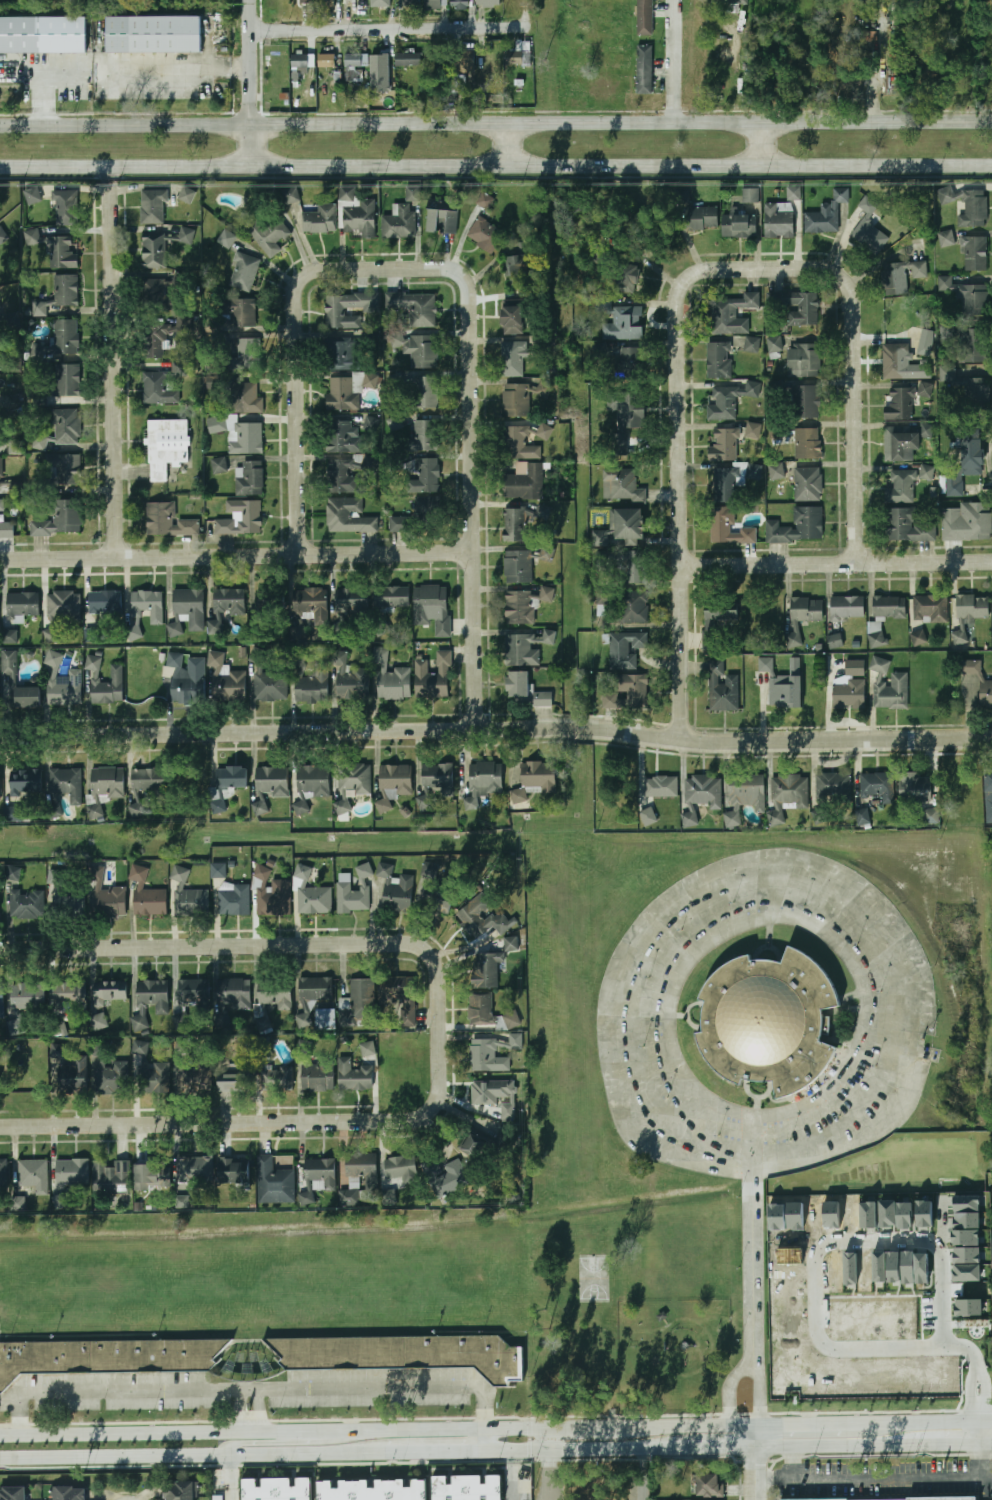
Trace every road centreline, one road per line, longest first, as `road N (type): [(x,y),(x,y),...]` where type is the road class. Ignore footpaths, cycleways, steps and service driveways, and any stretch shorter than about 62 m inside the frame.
road 1 (residential): [(991,738),(708,742),(532,727),(0,738)]
road 2 (secondary): [(991,119),(247,123)]
road 3 (secondary): [(248,164),(991,165)]
road 4 (residential): [(683,740),(680,292),(713,269),(826,269),(853,290),(855,308)]
road 5 (residential): [(478,728),(469,284),(444,268),(391,268)]
road 6 (residential): [(440,1027),(442,1086),(421,1118),(0,1127)]
road 7 (residential): [(0,948),(403,943),(436,963),(440,1027)]
road 8 (residential): [(474,551),(0,559)]
road 9 (residential): [(119,556),(111,166)]
road 10 (residential): [(301,554),(297,289),(311,272),(391,268)]
road 11 (secondary): [(0,1458),(351,1455)]
road 12 (residential): [(991,561),(682,566)]
road 13 (residential): [(526,26),(247,29)]
road 14 (residential): [(859,563),(855,308)]
road 15 (secondary): [(0,166),(248,164)]
road 16 (secondary): [(247,123),(0,125)]
road 17 (secondary): [(244,1432),(0,1435)]
road 18 (secondary): [(754,1450),(991,1446)]
road 19 (secondary): [(550,1429),(336,1431)]
road 20 (secondary): [(484,1453),(651,1452)]
road 21 (secondary): [(351,1455),(484,1453)]
road 22 (tertiary): [(247,123),(247,0)]
road 23 (secondary): [(758,1427),(636,1428)]
road 24 (secondary): [(879,1424),(758,1427)]

